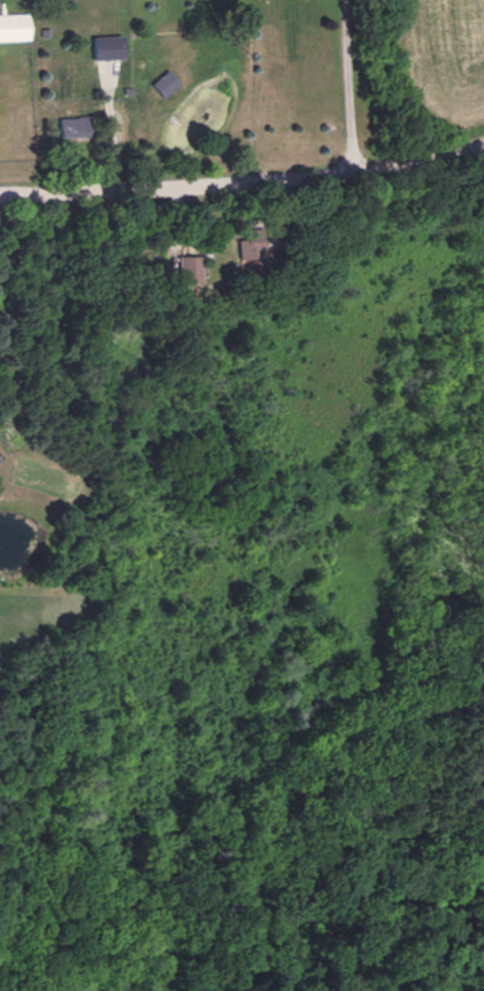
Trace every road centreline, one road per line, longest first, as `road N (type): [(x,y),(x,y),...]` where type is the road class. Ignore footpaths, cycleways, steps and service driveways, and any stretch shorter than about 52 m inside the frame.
road 1 (residential): [(483,139),(348,166),(0,194)]

